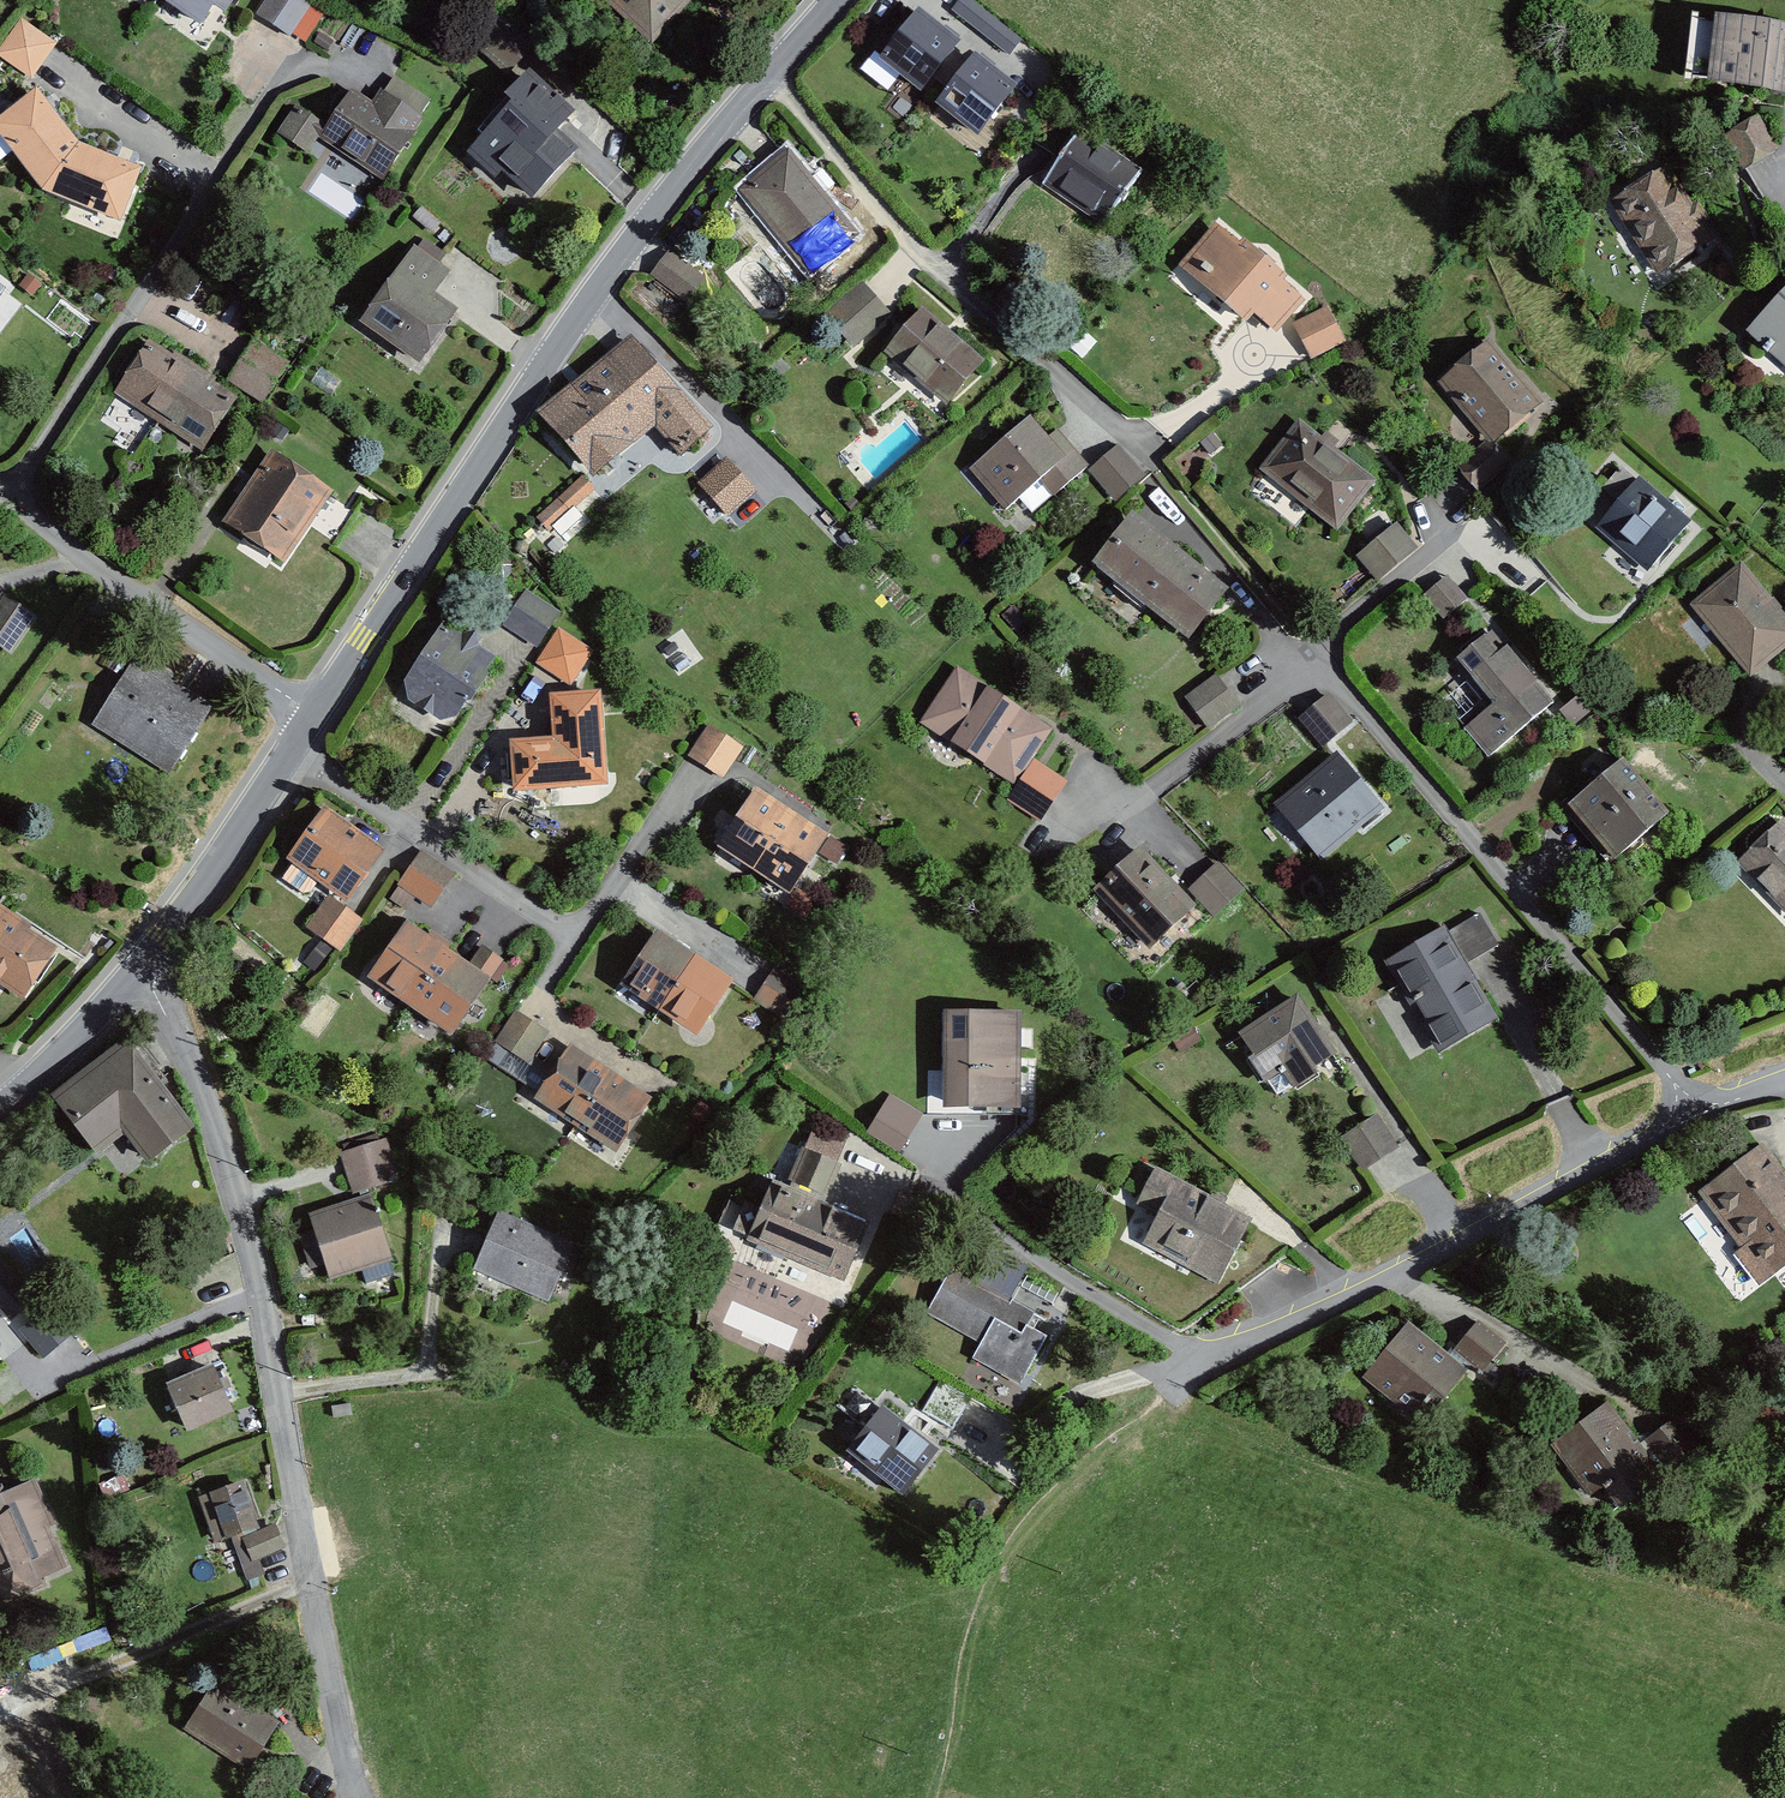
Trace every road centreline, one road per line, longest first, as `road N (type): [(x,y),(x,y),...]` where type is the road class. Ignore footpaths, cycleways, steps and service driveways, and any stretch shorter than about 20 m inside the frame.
road 1 (residential): [(1696,1113),(1229,1351),(1173,1341),(930,1193)]
road 2 (residential): [(143,972),(213,1116),(236,1196),(355,1793)]
road 3 (tertiary): [(770,78),(649,218),(559,346),(316,716)]
road 4 (residential): [(1696,1113),(1581,967),(1312,660)]
road 5 (residential): [(1158,467),(939,268),(770,78)]
road 6 (track): [(1194,1350),(1070,1474),(1000,1562),(967,1653),(936,1797)]
road 7 (residential): [(316,716),(0,492)]
road 8 (tertiary): [(316,716),(143,972)]
road 9 (tertiary): [(143,972),(0,1109)]

